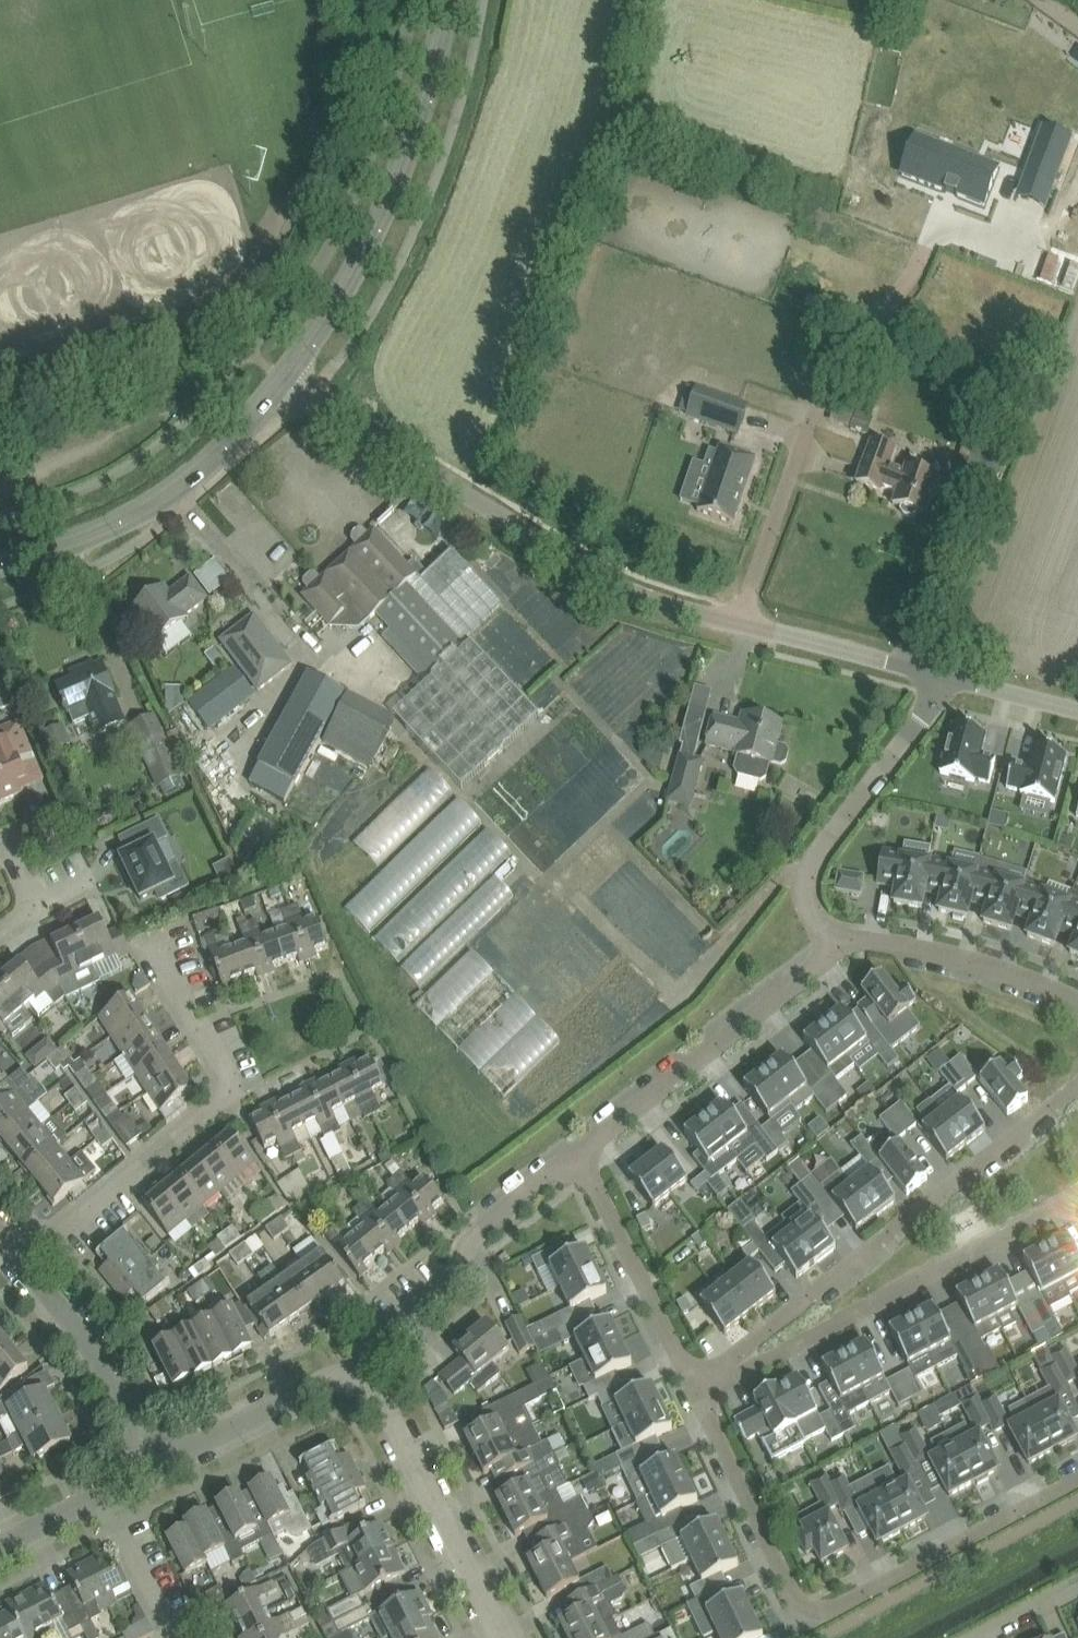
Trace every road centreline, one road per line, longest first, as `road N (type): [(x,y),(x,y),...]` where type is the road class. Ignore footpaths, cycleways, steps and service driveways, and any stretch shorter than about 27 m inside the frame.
road 1 (residential): [(1077,1483),(805,1622),(694,1395)]
road 2 (unclassified): [(741,626),(651,604),(597,580),(278,383)]
road 3 (residential): [(694,1395),(1077,1085)]
road 4 (residential): [(22,1267),(238,1092),(150,936)]
road 5 (residential): [(741,626),(808,424),(911,287),(940,223)]
road 6 (residential): [(1077,1195),(694,1395)]
road 7 (tertiary): [(278,383),(349,288),(397,185),(451,0)]
road 8 (tertiary): [(0,568),(164,503),(206,468),(278,383)]
road 9 (residential): [(358,1383),(371,1352),(480,1260),(472,1235),(581,1152)]
road 10 (residential): [(581,1152),(832,939)]
road 11 (residential): [(941,675),(932,705),(807,875),(803,900),(832,939)]
road 12 (unclassified): [(504,1637),(386,1405),(358,1383)]
road 13 (residential): [(694,1395),(581,1152)]
road 14 (residential): [(832,939),(908,949),(1077,1004)]
road 15 (unclassified): [(160,1468),(91,1355),(22,1267)]
road 16 (unclassified): [(160,1468),(323,1383),(358,1383)]
road 17 (unclassified): [(941,675),(741,626)]
road 18 (residential): [(173,1637),(102,1495)]
road 19 (unclassified): [(1077,712),(941,675)]
road 20 (residential): [(36,914),(7,836),(57,816)]

